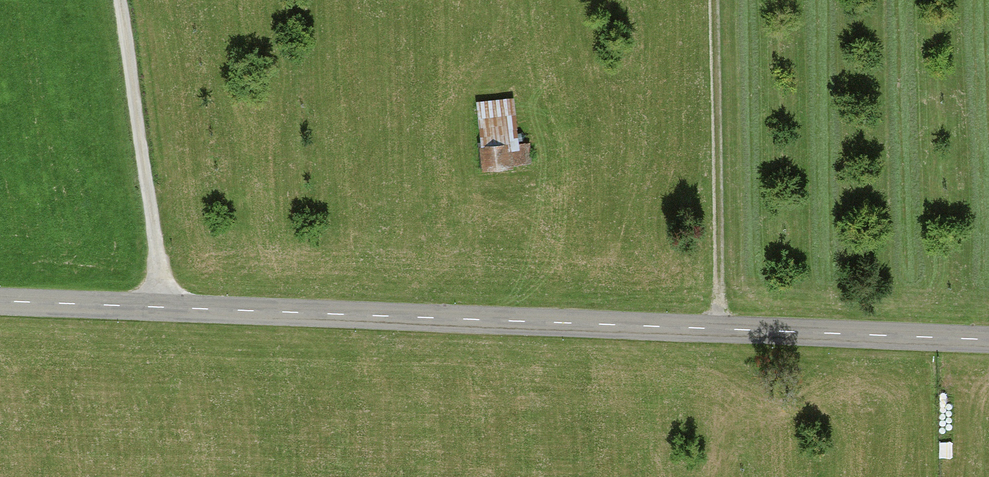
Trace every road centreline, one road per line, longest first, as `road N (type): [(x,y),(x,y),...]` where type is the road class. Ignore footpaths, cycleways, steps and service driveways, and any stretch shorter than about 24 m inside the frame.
road 1 (tertiary): [(988,340),(0,300)]
road 2 (track): [(715,0),(721,329)]
road 3 (track): [(163,306),(118,0)]

